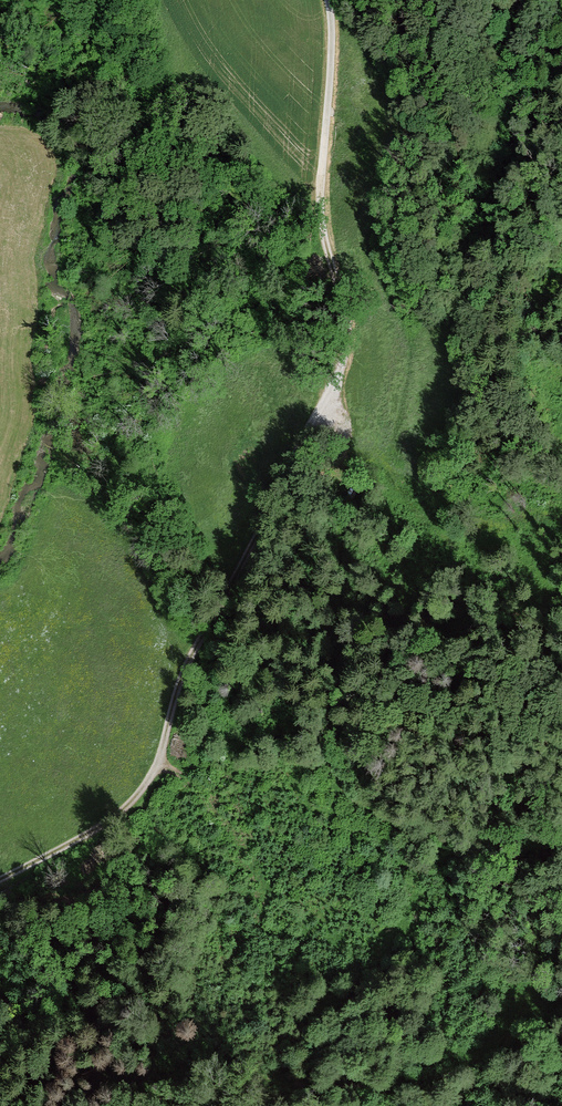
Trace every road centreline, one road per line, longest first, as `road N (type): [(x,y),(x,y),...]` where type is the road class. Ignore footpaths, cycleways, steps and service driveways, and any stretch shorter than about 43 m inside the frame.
road 1 (track): [(126,1105),(163,1081),(199,1072),(354,1086),(435,1084),(503,1041),(527,995),(537,935),(514,894),(466,857),(363,804),(337,774),(330,710),(343,443),(335,384)]
road 2 (track): [(0,880),(104,825),(148,781),(192,654),(335,384),(347,329),(319,214),(328,0)]

